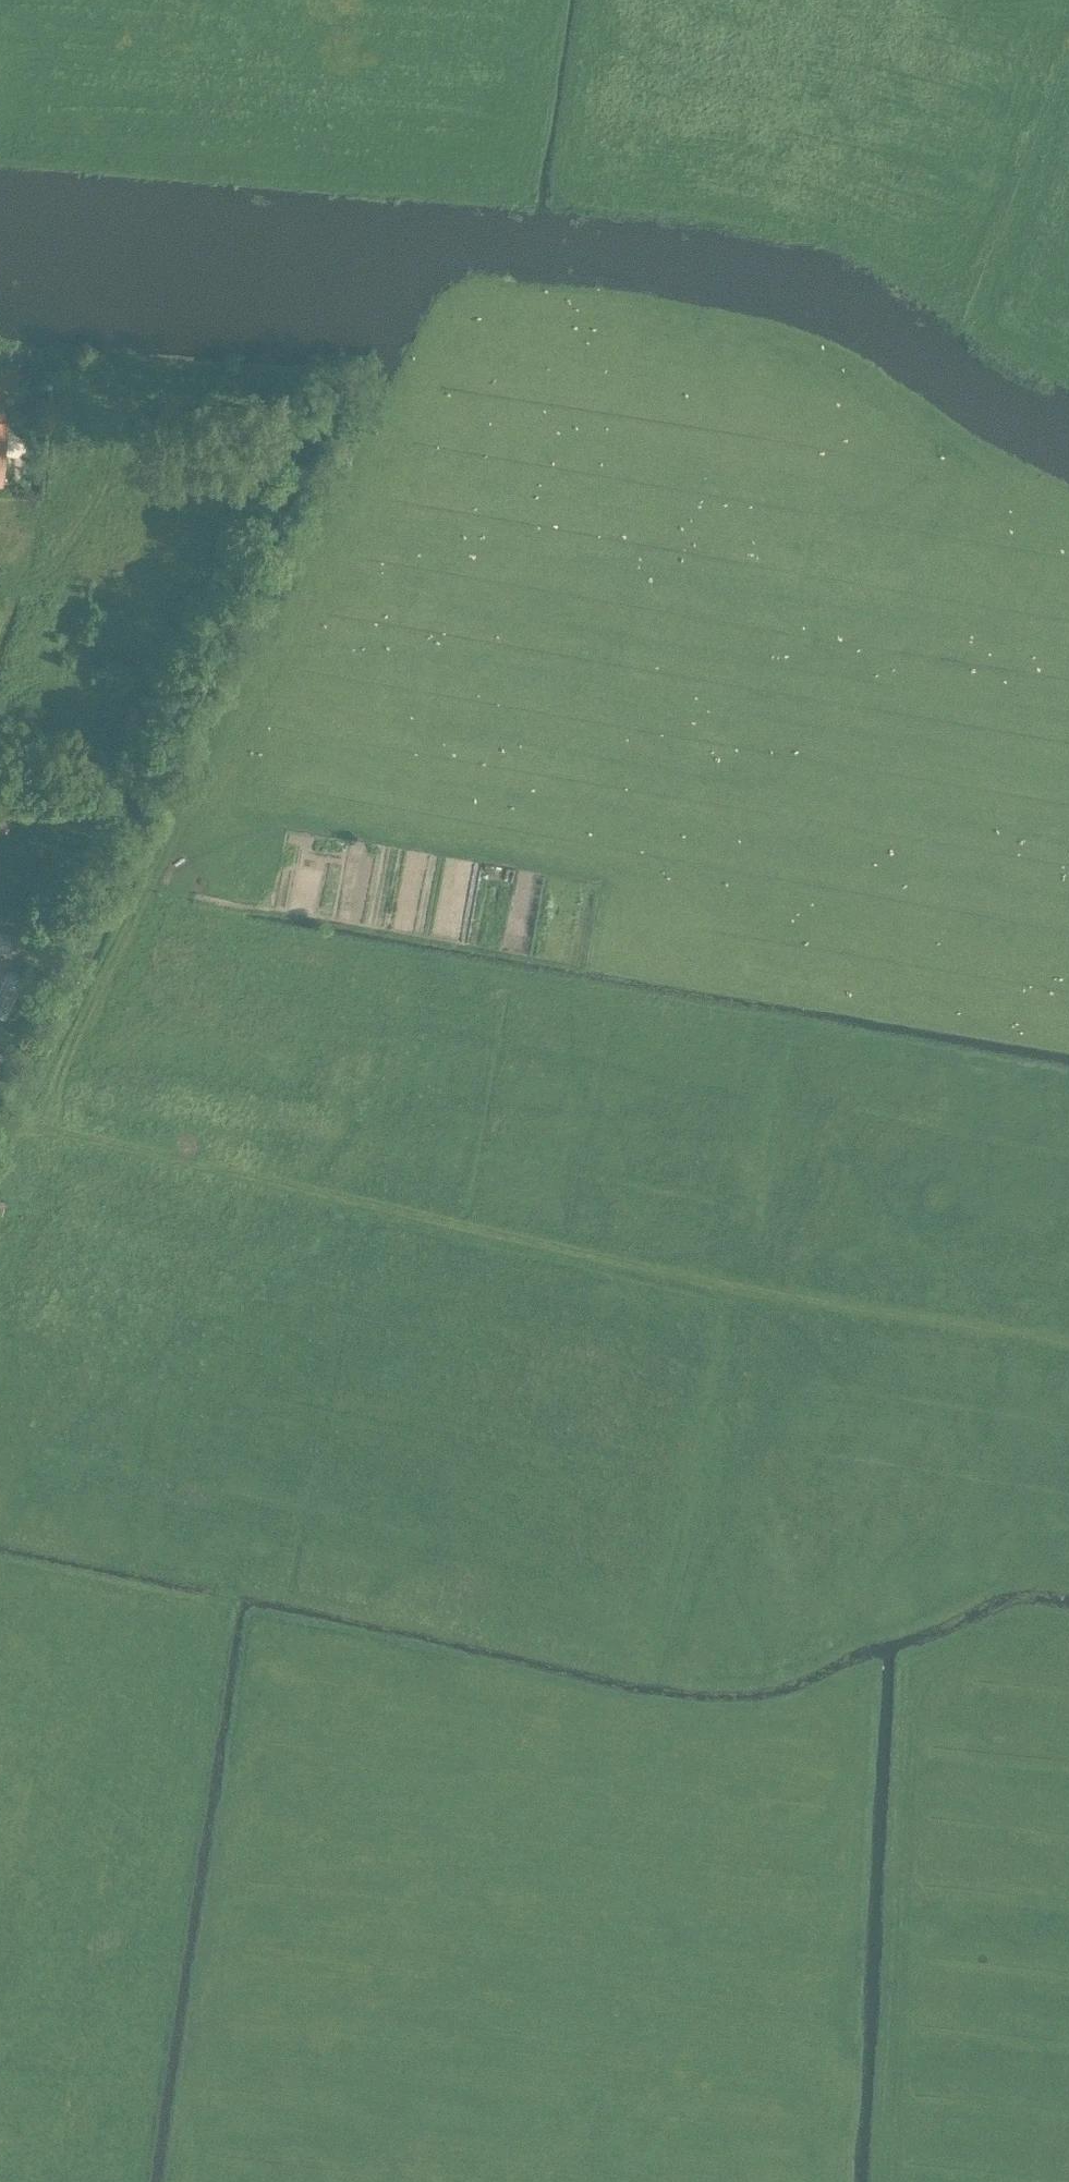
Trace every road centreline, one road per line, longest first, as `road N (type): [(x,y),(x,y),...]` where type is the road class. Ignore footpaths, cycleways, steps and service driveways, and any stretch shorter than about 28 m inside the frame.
road 1 (track): [(1068,1347),(842,1312),(0,1125)]

